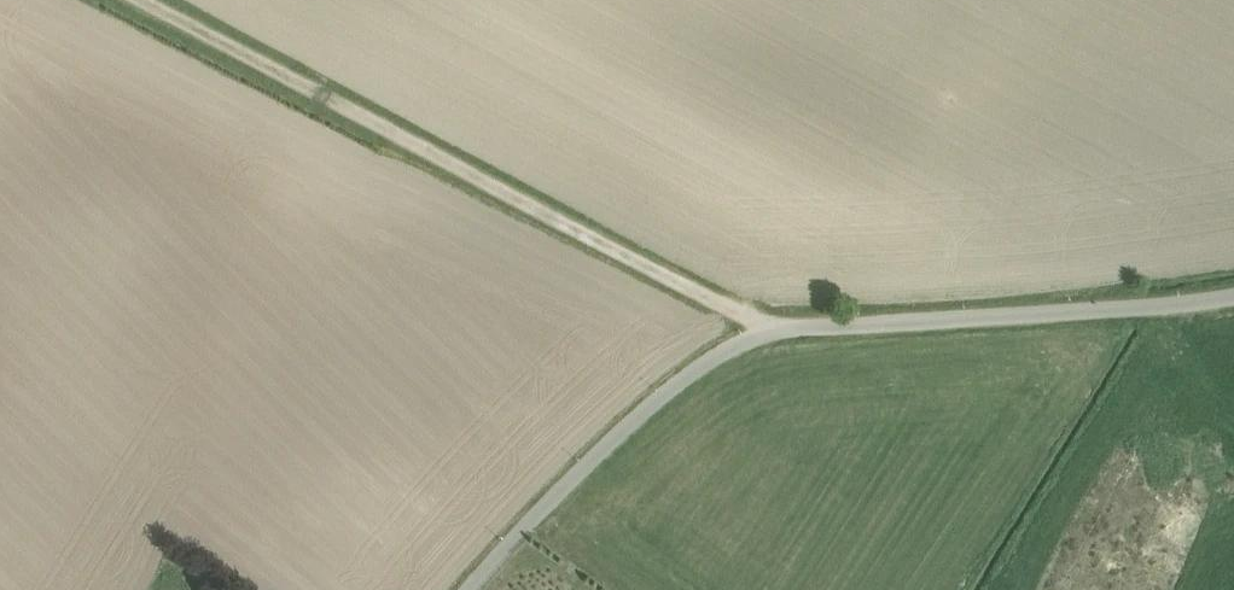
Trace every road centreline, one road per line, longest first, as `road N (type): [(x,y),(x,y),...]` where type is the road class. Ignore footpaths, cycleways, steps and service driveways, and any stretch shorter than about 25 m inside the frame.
road 1 (unclassified): [(470,589),(530,519),(659,396),(720,351),(768,330),(1233,297)]
road 2 (track): [(768,330),(122,0)]

